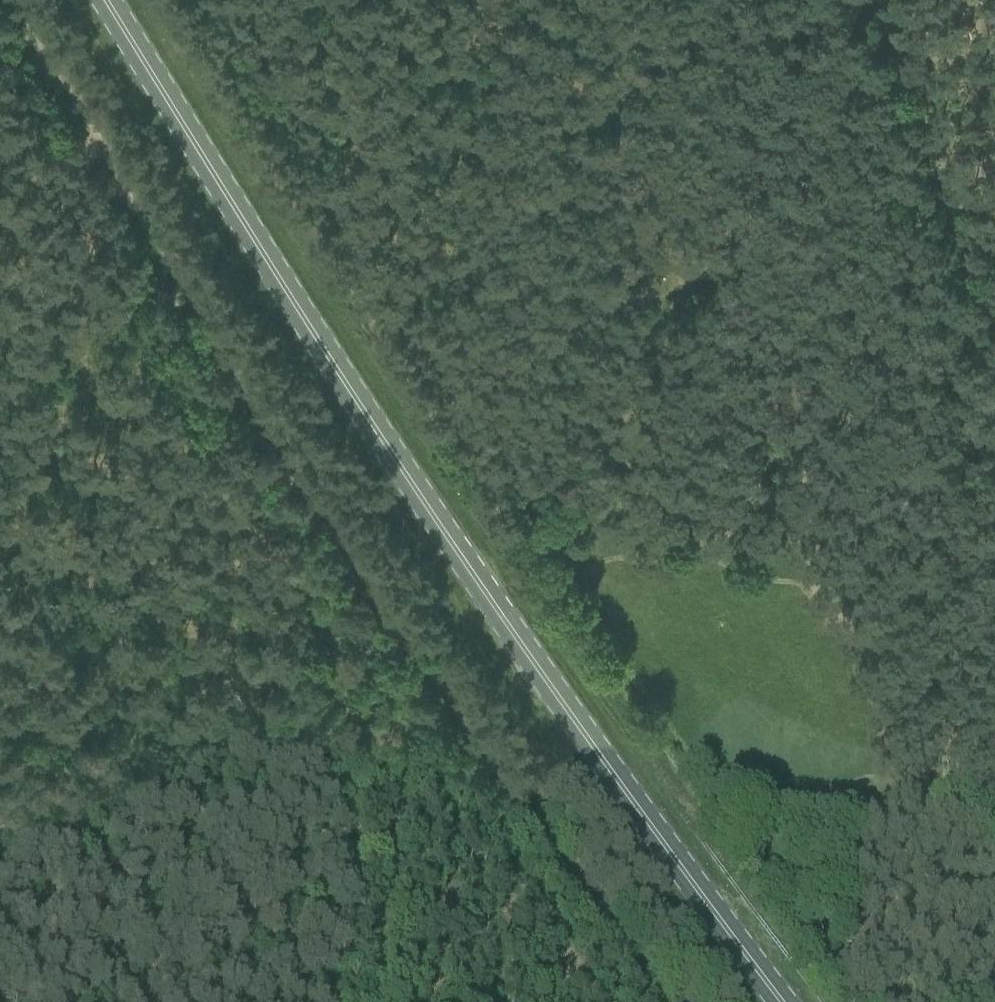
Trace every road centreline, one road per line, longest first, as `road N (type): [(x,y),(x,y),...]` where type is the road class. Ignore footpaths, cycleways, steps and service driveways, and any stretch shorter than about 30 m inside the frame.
road 1 (primary): [(785,1001),(709,908),(359,407),(108,0)]
road 2 (track): [(994,285),(890,0)]

